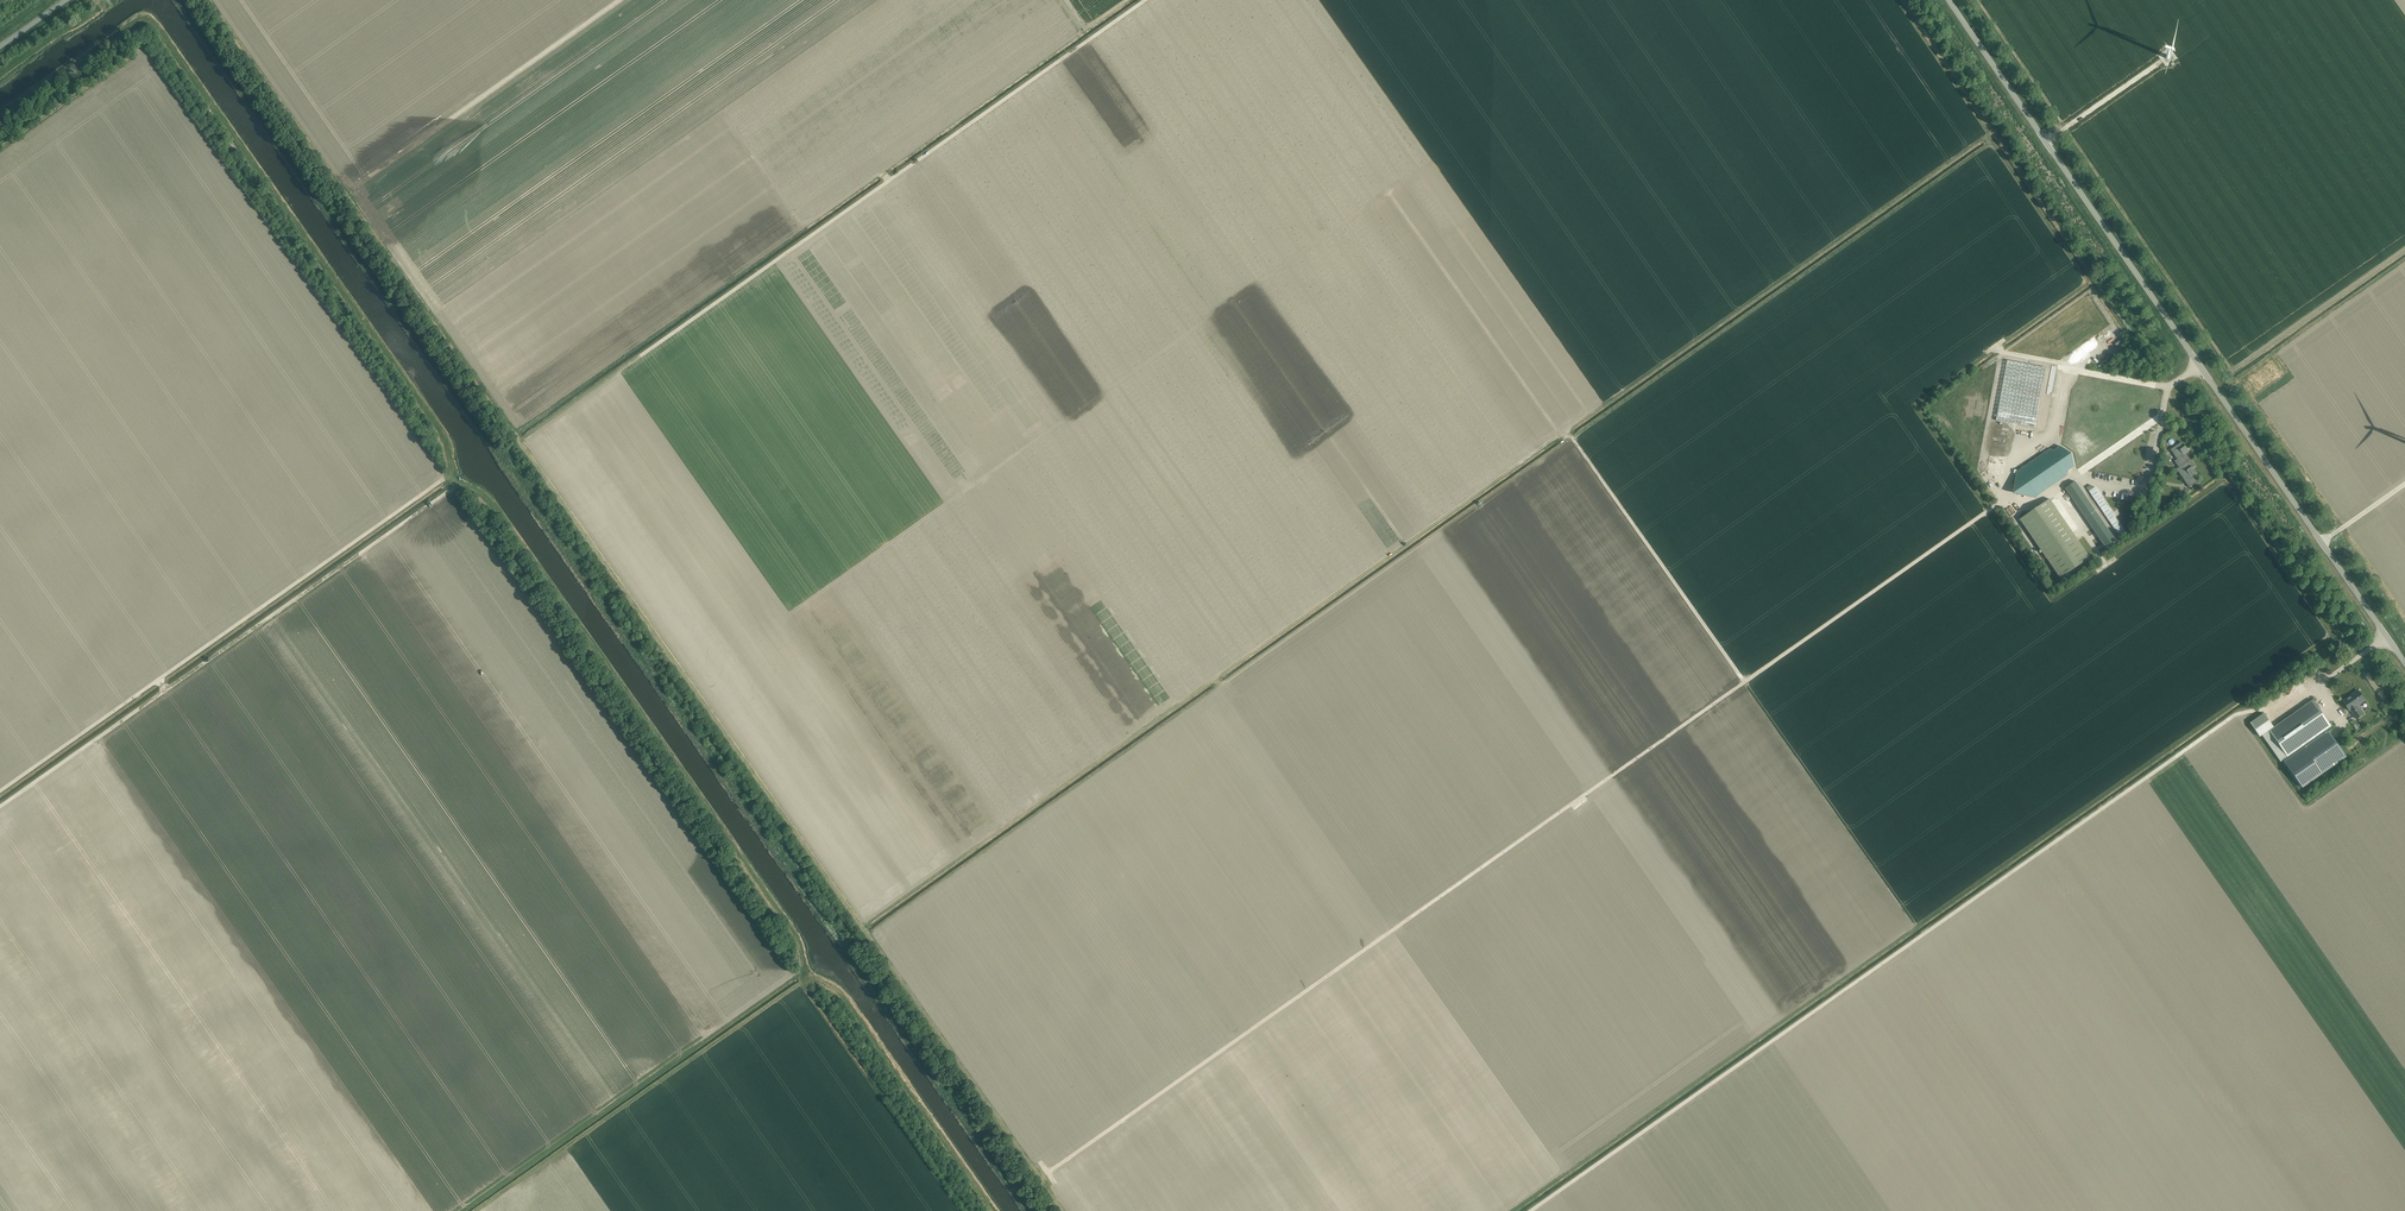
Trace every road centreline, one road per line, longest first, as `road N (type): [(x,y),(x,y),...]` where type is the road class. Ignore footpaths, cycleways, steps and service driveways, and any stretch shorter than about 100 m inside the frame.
road 1 (unclassified): [(2404,667),(1950,0)]

